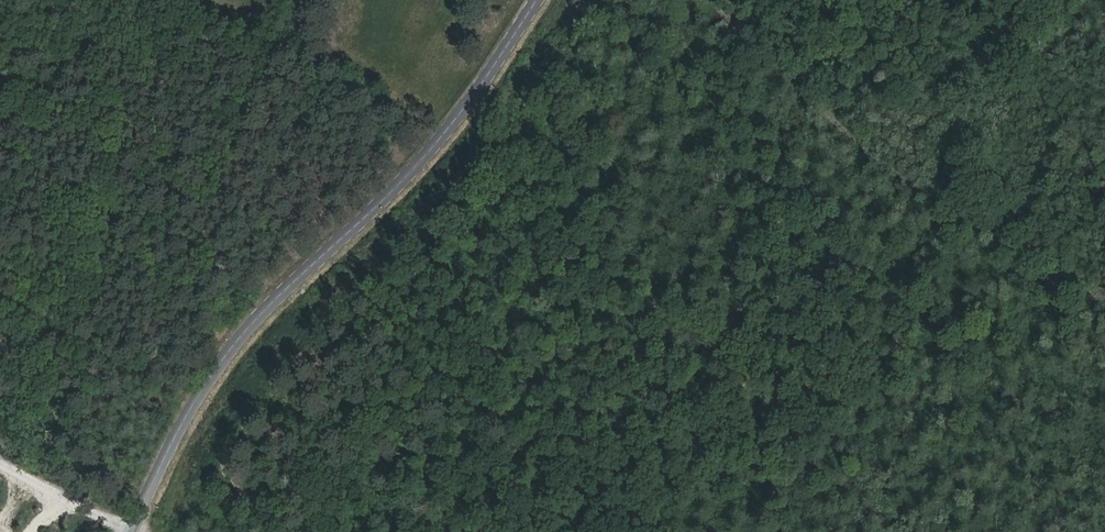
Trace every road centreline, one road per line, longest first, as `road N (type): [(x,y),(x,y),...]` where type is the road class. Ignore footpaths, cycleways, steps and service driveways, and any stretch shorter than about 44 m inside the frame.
road 1 (unclassified): [(135,531),(210,384),(450,122),(526,0)]
road 2 (track): [(1104,289),(904,177),(707,0)]

